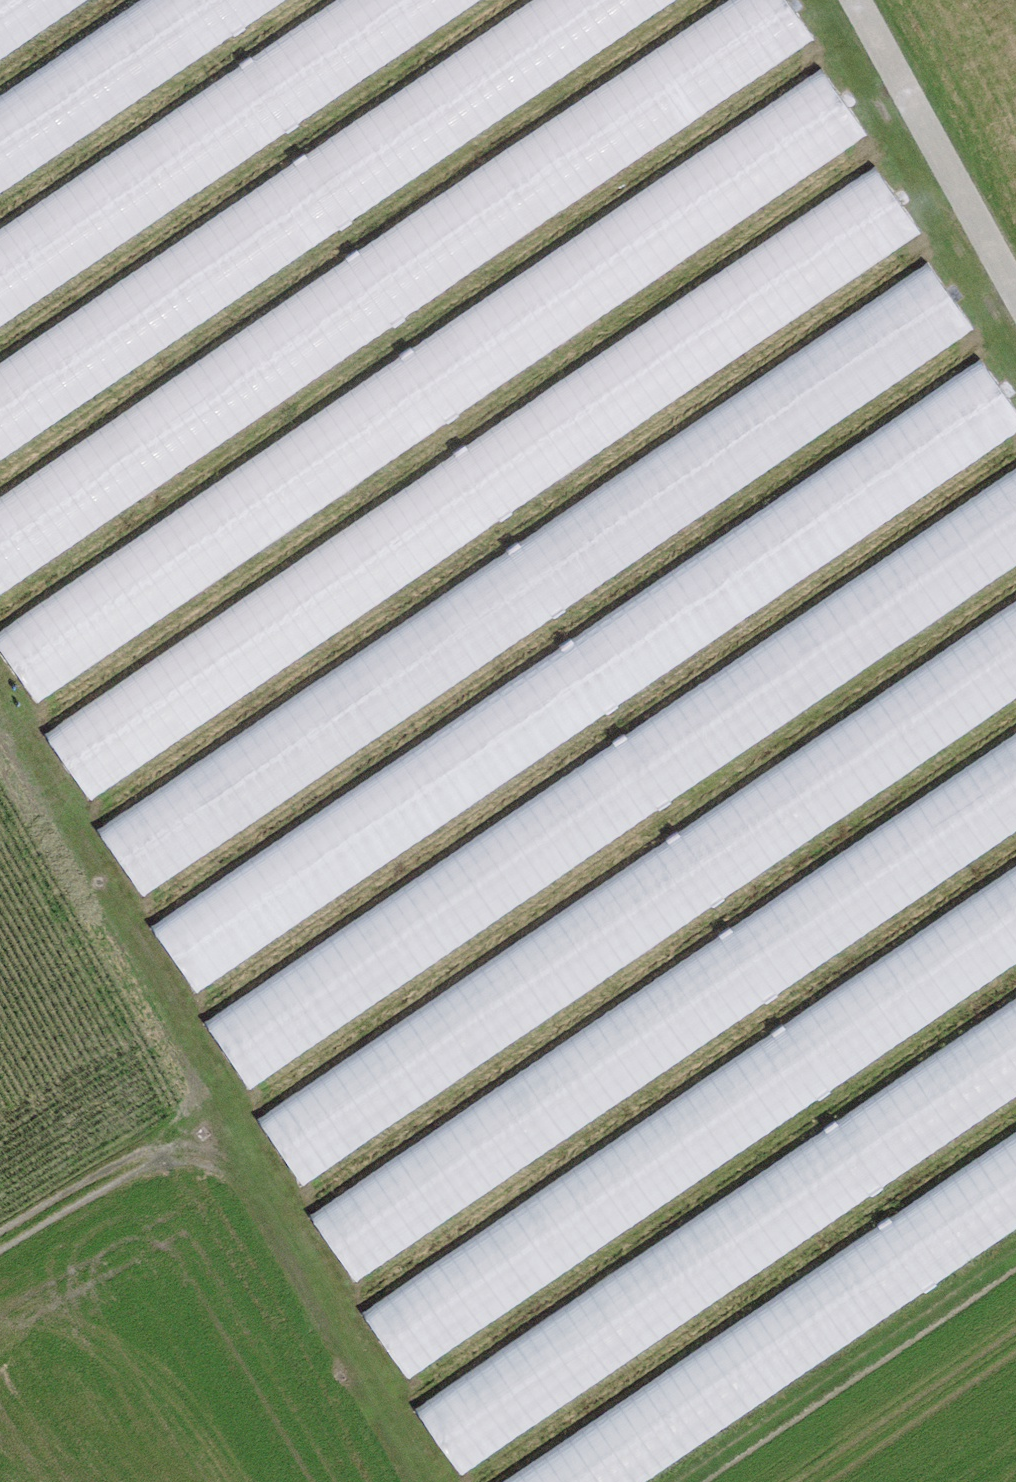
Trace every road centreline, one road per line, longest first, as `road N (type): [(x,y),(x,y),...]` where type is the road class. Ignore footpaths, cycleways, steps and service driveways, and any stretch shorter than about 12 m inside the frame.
road 1 (residential): [(1015,289),(857,0)]

